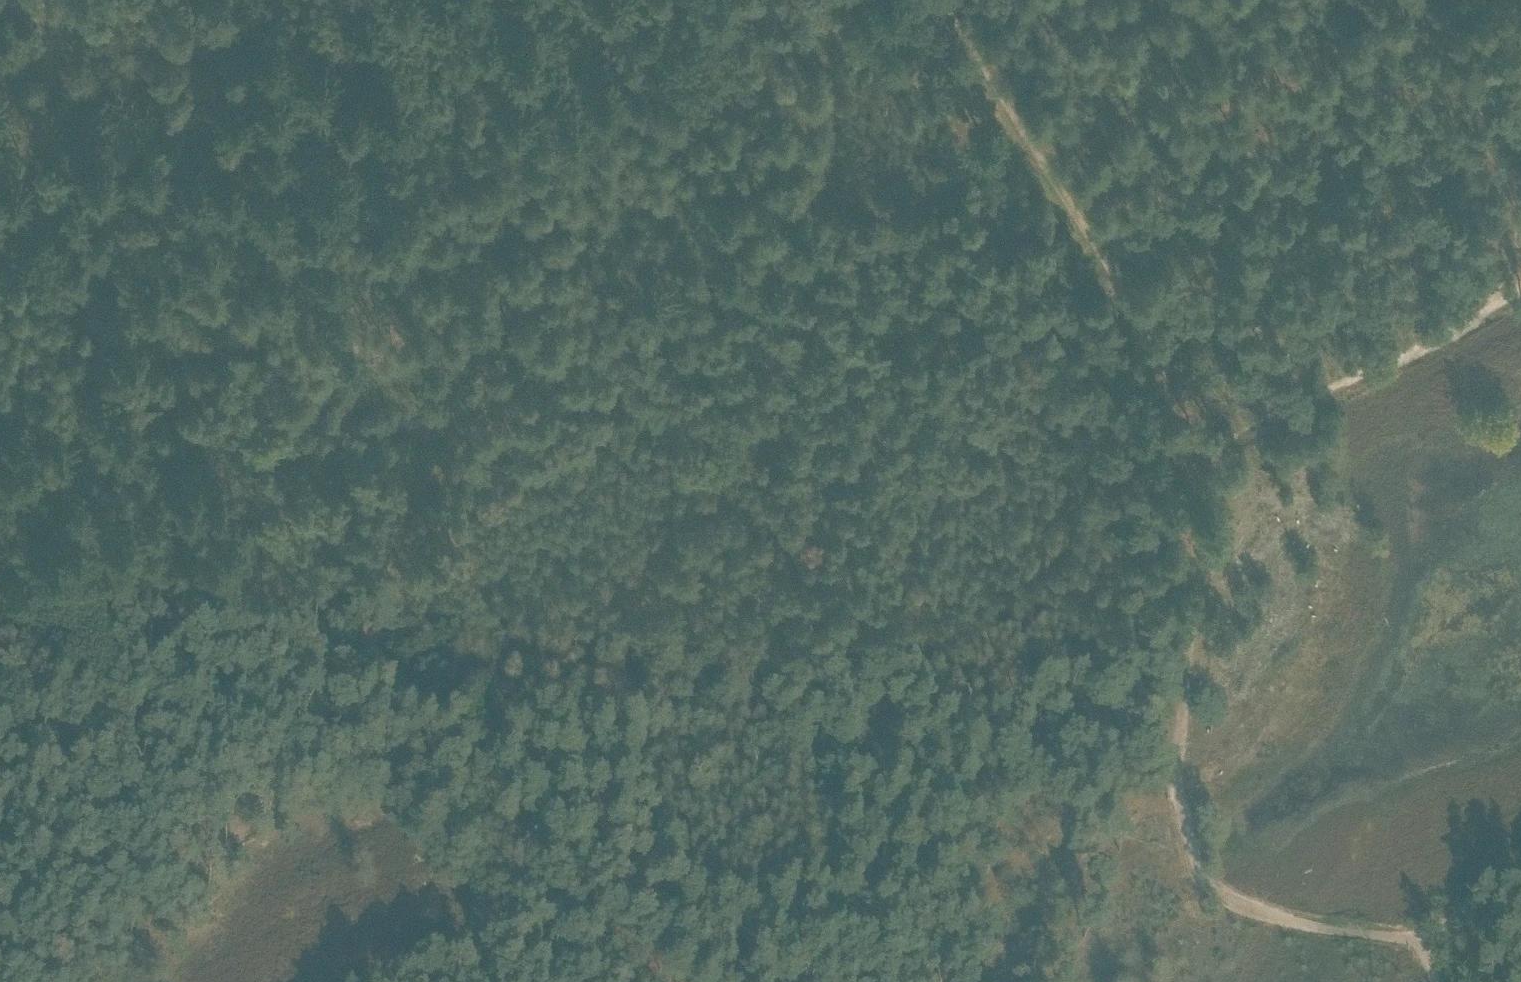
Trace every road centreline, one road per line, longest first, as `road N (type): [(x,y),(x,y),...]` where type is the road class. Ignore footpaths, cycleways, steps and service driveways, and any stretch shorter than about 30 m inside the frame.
road 1 (track): [(1180,736),(1189,851),(1209,890),(1237,913),(1423,944)]
road 2 (track): [(1190,468),(1520,295)]
road 3 (track): [(1190,468),(1142,333),(1038,144)]
road 4 (track): [(1180,736),(1200,597),(1190,468)]
road 5 (track): [(1038,144),(947,0)]
road 6 (track): [(1520,870),(1444,919),(1423,944)]

